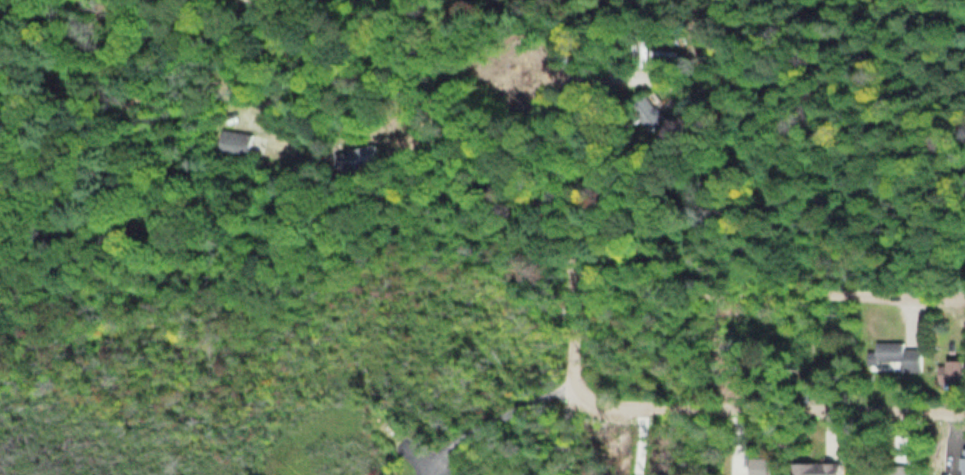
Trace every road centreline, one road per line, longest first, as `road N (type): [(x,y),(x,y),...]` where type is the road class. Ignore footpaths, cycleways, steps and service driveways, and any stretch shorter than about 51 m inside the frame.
road 1 (residential): [(564,474),(575,279),(563,218),(494,138),(434,102),(357,72),(256,0)]
road 2 (residential): [(569,401),(964,412)]
road 3 (residential): [(964,302),(649,290),(575,279)]

